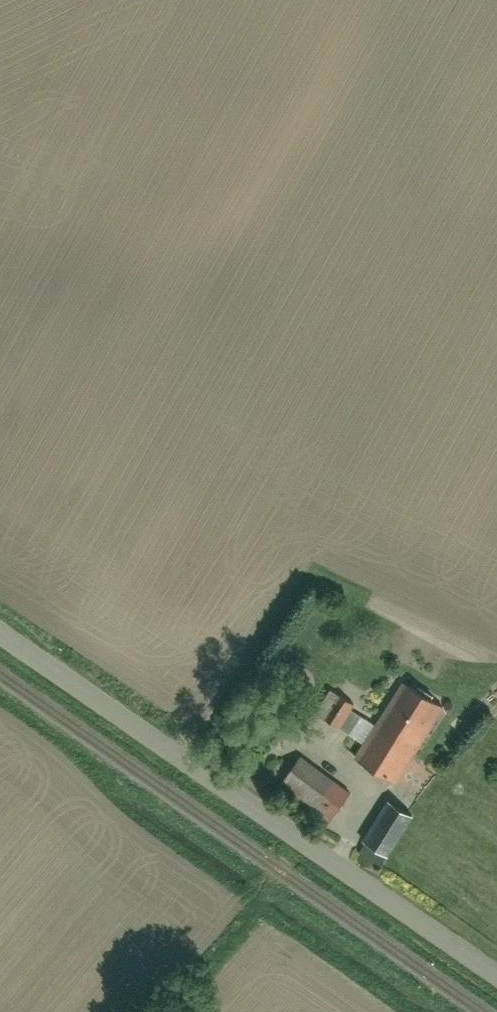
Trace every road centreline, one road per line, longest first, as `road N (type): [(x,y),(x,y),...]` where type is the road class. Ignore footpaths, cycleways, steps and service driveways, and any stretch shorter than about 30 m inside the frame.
road 1 (residential): [(496,978),(0,633)]

